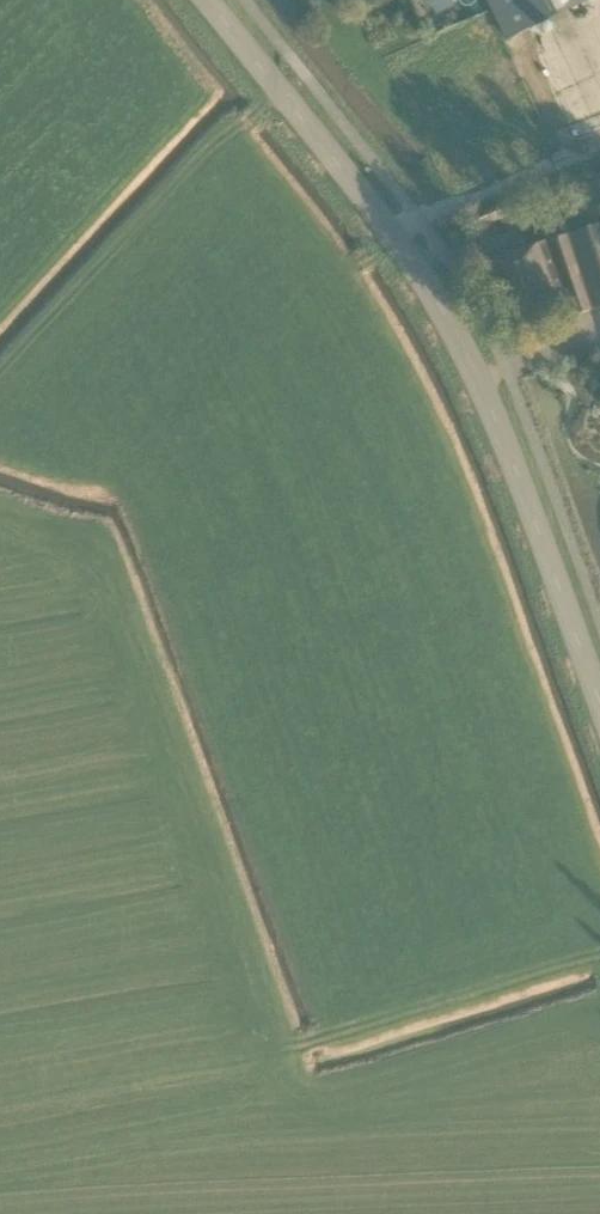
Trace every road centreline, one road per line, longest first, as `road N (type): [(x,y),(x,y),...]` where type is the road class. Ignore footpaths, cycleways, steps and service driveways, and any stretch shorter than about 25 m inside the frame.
road 1 (secondary): [(599,699),(466,352),(350,182),(205,0)]

